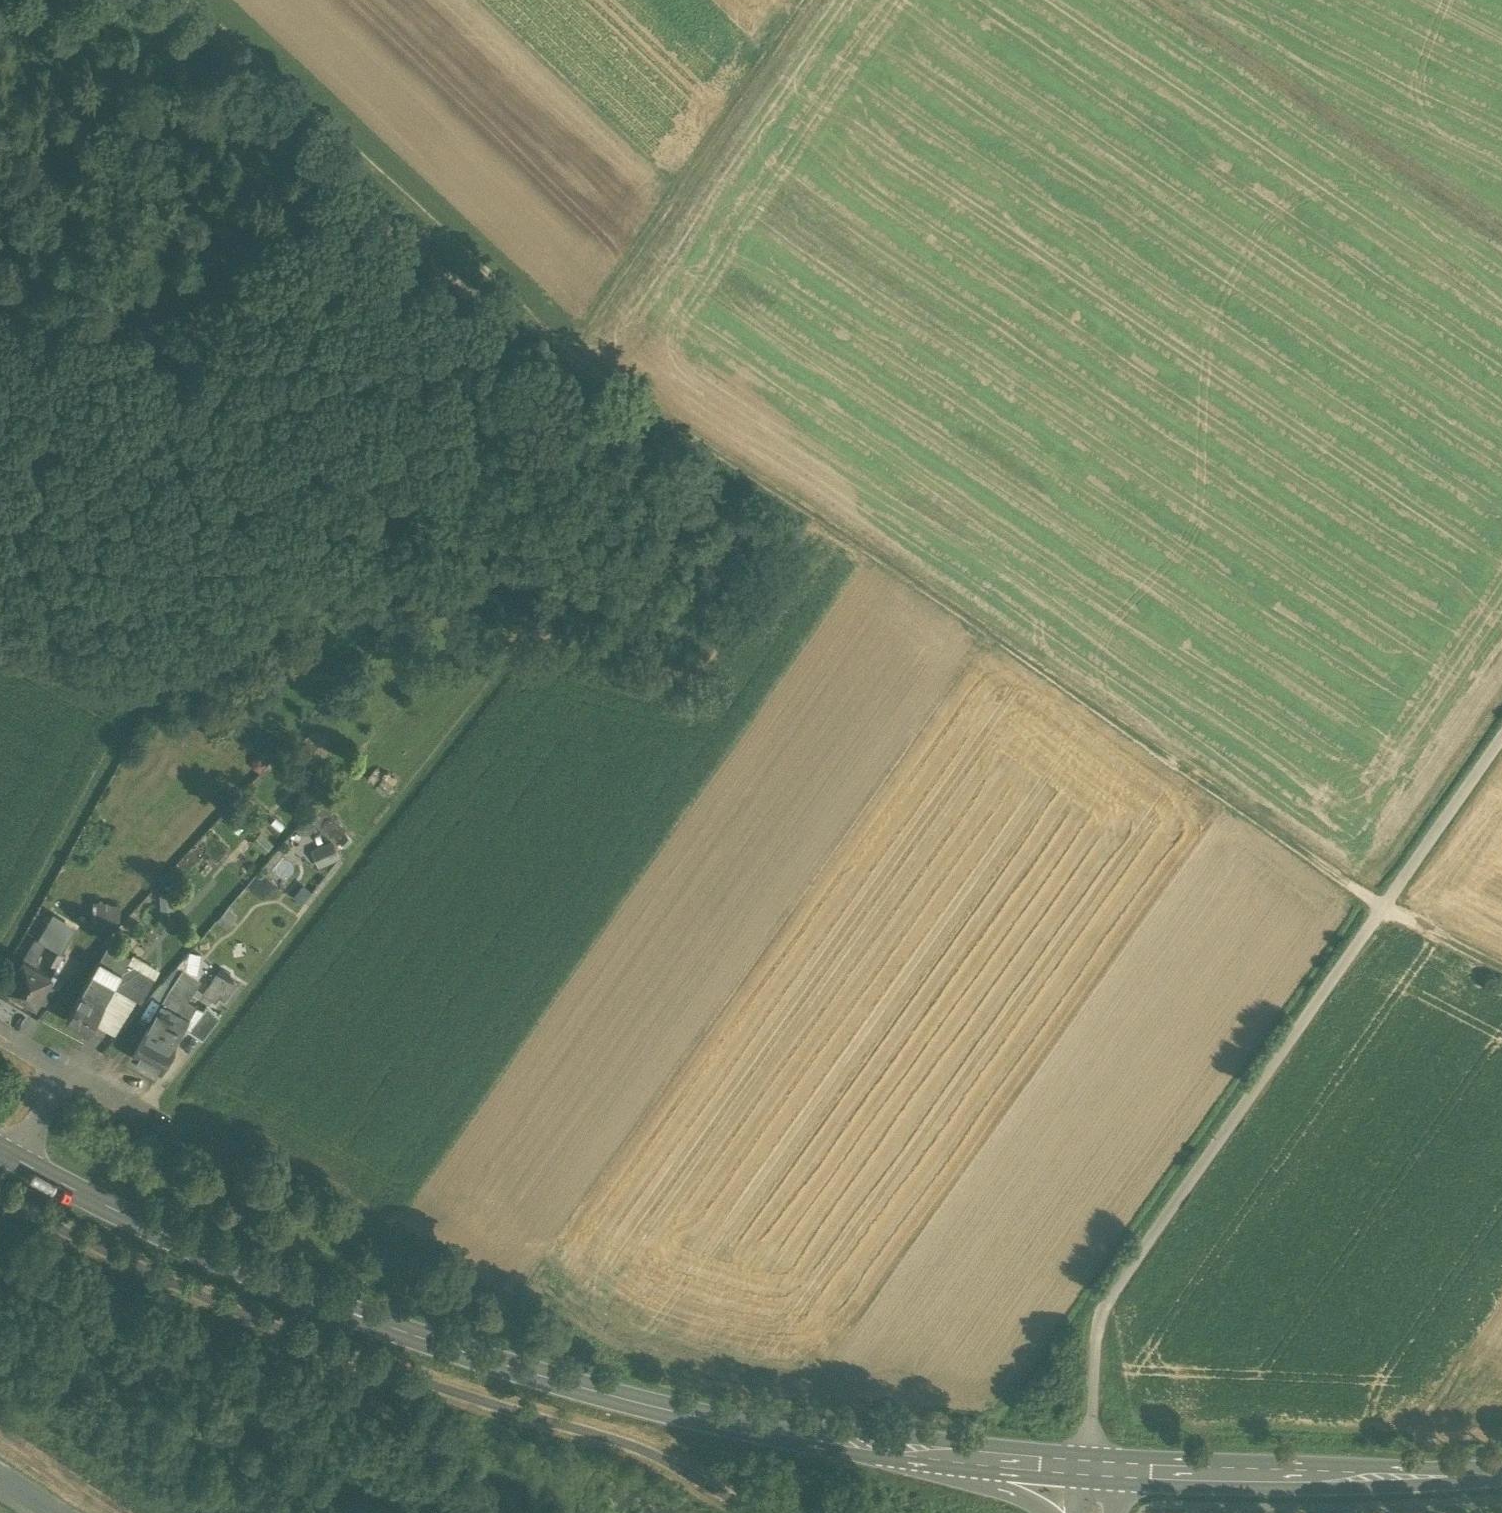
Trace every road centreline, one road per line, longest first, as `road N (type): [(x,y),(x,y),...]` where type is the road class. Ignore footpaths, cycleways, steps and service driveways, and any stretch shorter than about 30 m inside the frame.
road 1 (secondary): [(1098,1469),(853,1443),(713,1420),(557,1378),(405,1331),(165,1233),(22,1158)]
road 2 (track): [(560,341),(1387,908)]
road 3 (track): [(1387,908),(1118,1291),(1097,1346),(1098,1469)]
road 4 (track): [(404,481),(141,697),(0,950)]
road 5 (track): [(193,0),(560,341)]
road 6 (track): [(805,0),(560,341)]
road 7 (track): [(1501,232),(1152,0)]
road 8 (secondary): [(1501,1467),(1267,1477),(1098,1469)]
road 9 (track): [(1501,746),(1387,908)]
road 10 (track): [(137,703),(0,623)]
road 11 (track): [(1501,976),(1387,908)]

